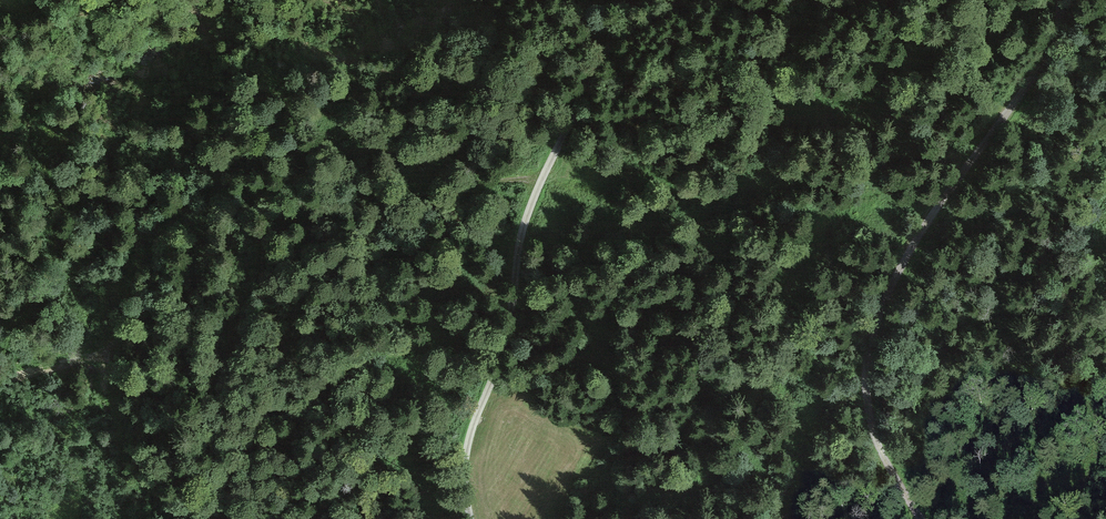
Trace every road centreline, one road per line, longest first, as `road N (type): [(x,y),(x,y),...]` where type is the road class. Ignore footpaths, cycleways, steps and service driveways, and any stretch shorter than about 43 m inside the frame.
road 1 (track): [(0,386),(112,347),(139,271),(205,192),(257,153),(387,150),(463,180),(540,180)]
road 2 (track): [(1060,0),(1051,49),(936,208),(876,326),(871,416),(888,469),(918,518)]
road 3 (track): [(480,518),(474,473),(540,180),(607,58),(681,0)]

